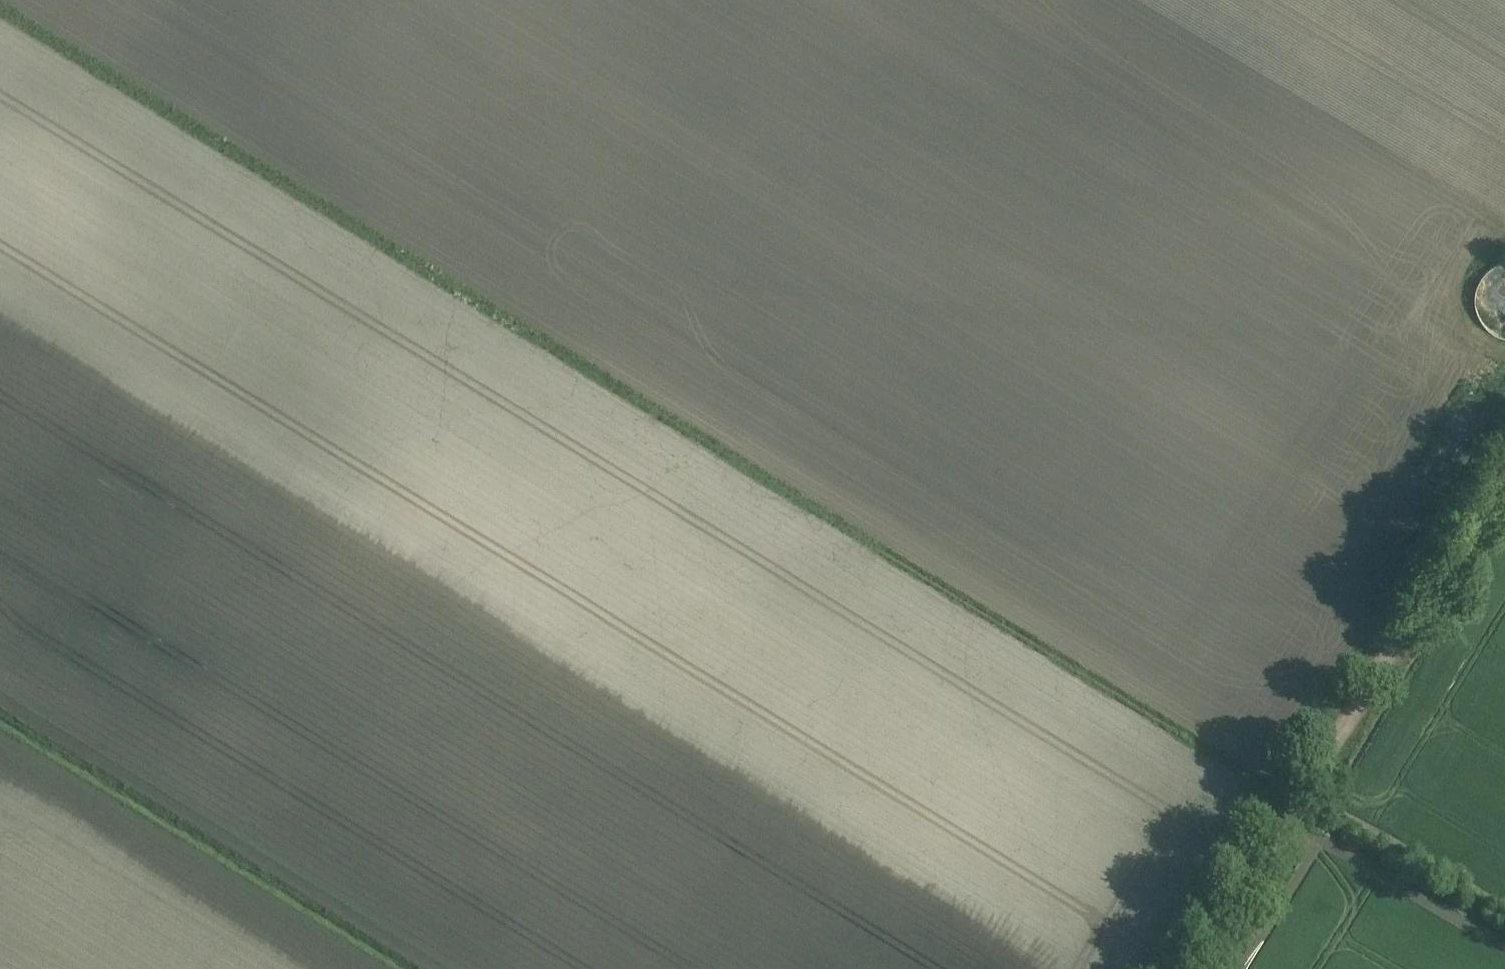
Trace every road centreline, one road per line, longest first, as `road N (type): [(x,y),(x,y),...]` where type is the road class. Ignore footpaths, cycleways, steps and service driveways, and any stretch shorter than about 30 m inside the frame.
road 1 (track): [(1504,460),(1193,968)]
road 2 (track): [(416,968),(0,704)]

